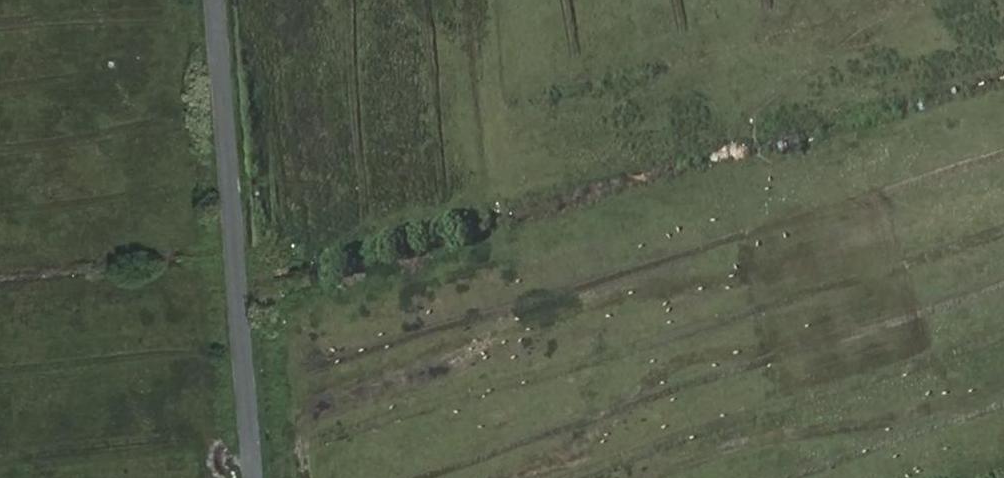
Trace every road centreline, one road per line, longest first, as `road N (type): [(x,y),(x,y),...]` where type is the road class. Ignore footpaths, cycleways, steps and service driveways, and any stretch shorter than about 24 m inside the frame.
road 1 (residential): [(263,477),(224,0)]

